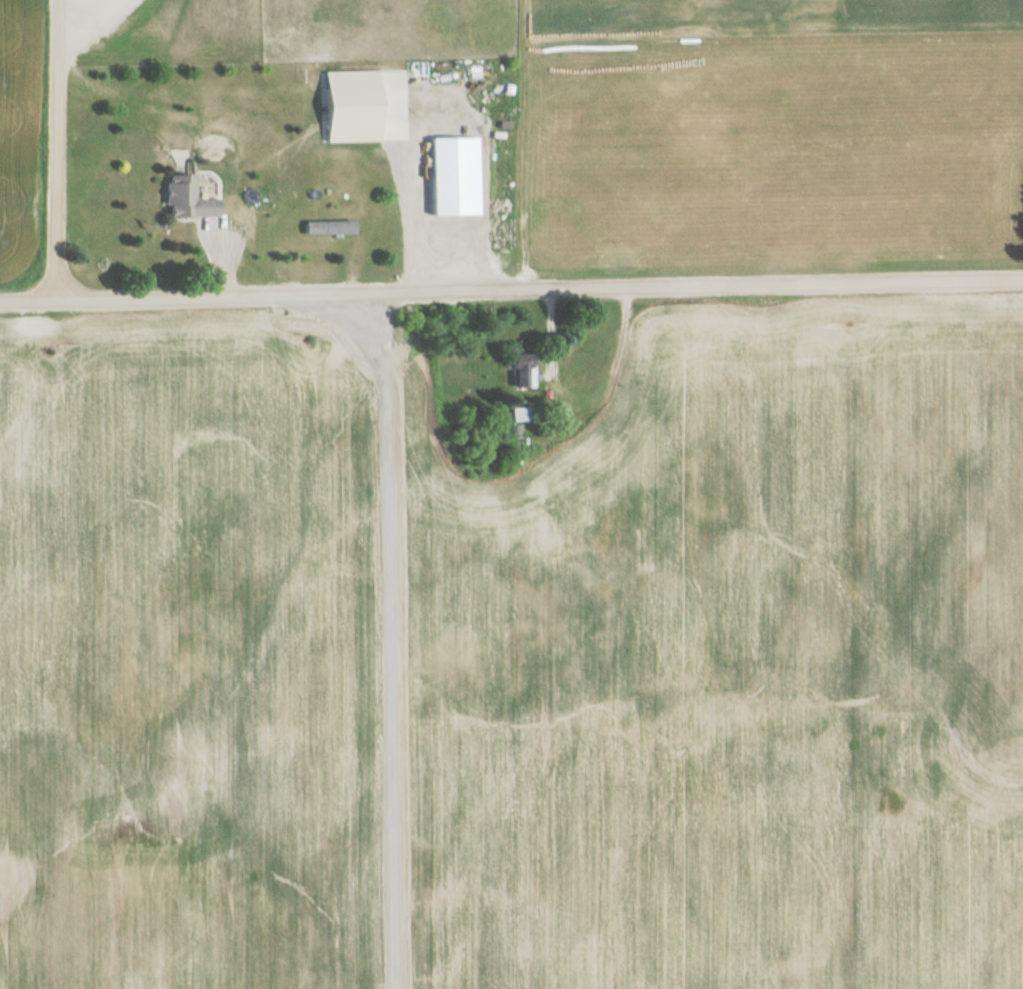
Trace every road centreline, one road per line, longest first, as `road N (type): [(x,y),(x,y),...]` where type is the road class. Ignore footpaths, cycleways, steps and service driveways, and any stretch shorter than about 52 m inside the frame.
road 1 (residential): [(0,307),(1022,282)]
road 2 (residential): [(56,306),(55,0)]

